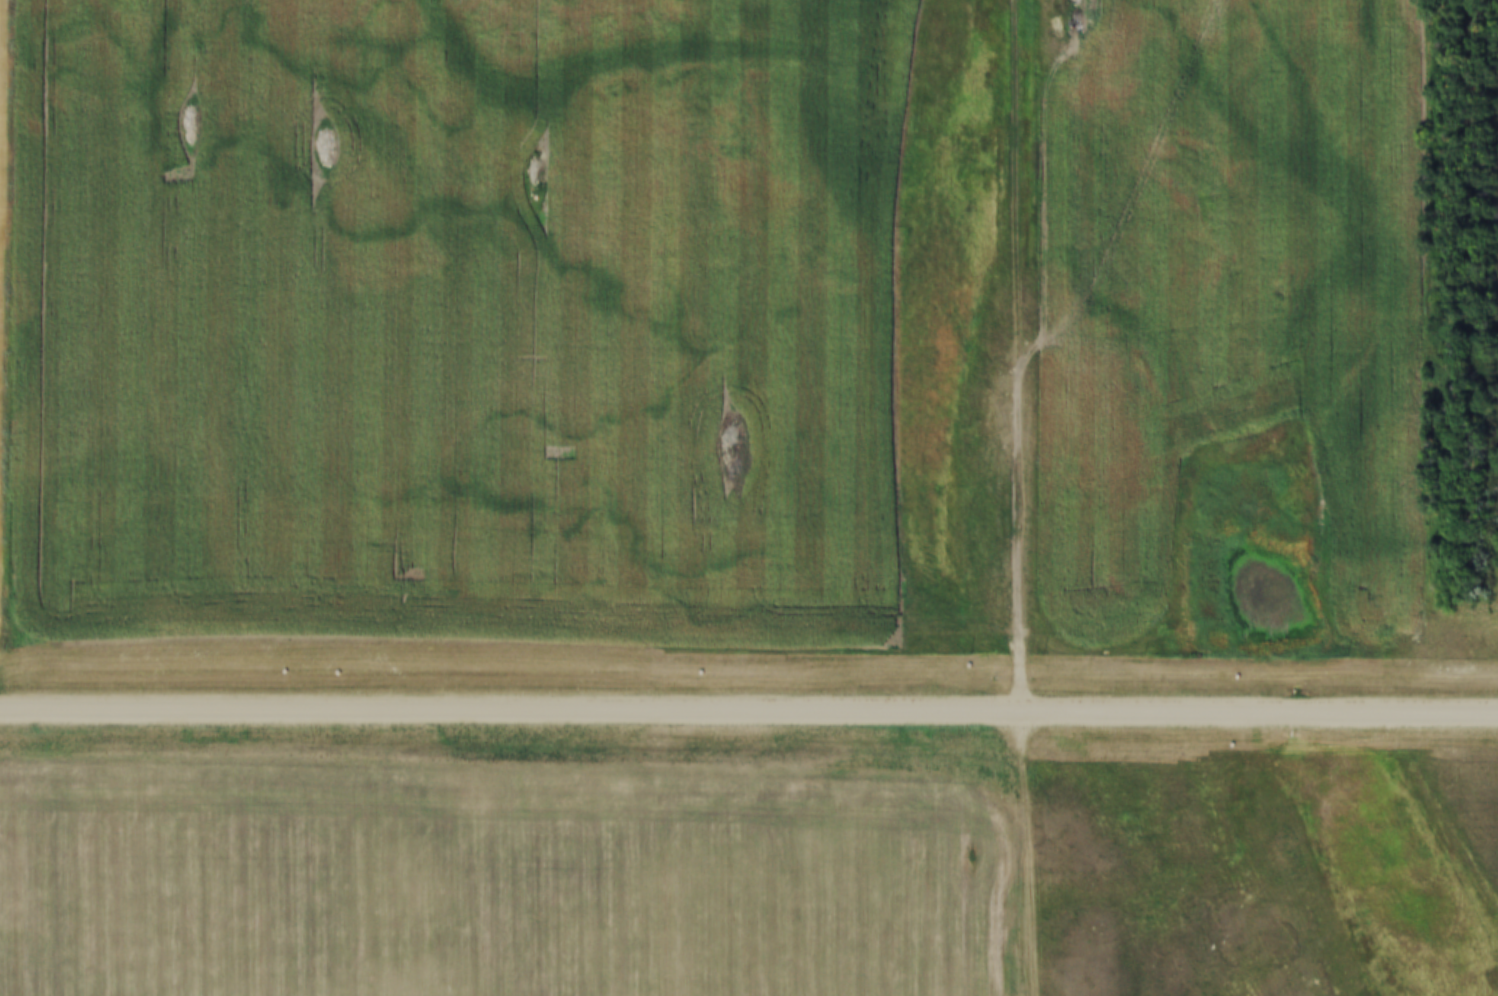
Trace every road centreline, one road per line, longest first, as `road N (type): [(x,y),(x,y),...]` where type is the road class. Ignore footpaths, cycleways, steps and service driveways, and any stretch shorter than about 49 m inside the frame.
road 1 (residential): [(1497,710),(0,709)]
road 2 (track): [(1018,0),(1019,506),(1041,995)]

